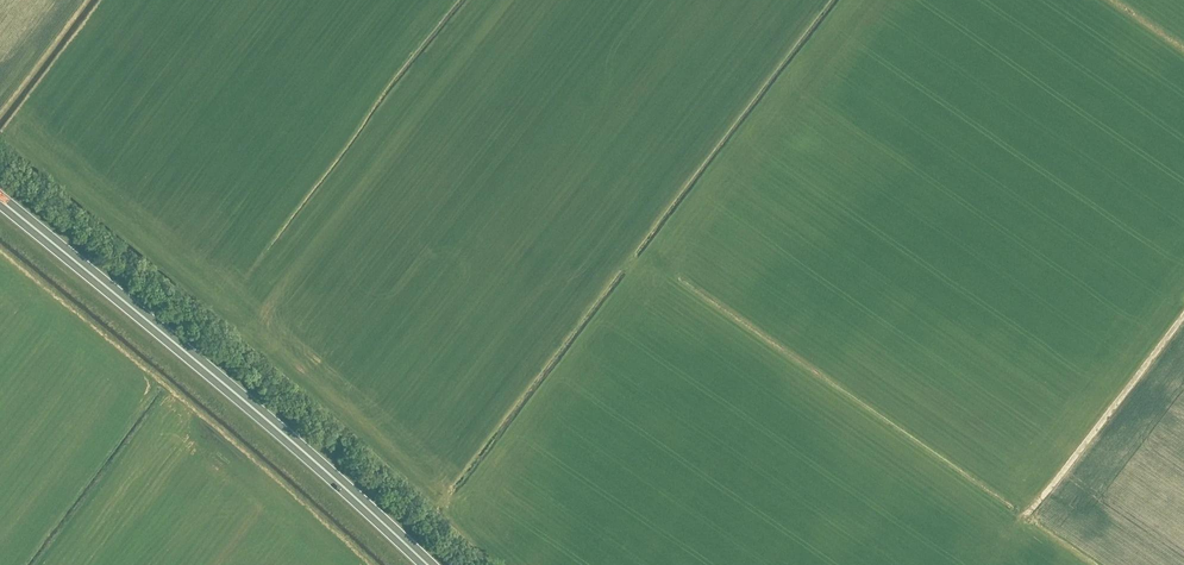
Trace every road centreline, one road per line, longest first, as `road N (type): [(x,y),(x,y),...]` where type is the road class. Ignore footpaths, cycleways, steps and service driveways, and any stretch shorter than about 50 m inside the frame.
road 1 (trunk): [(428,564),(236,393),(0,200)]

